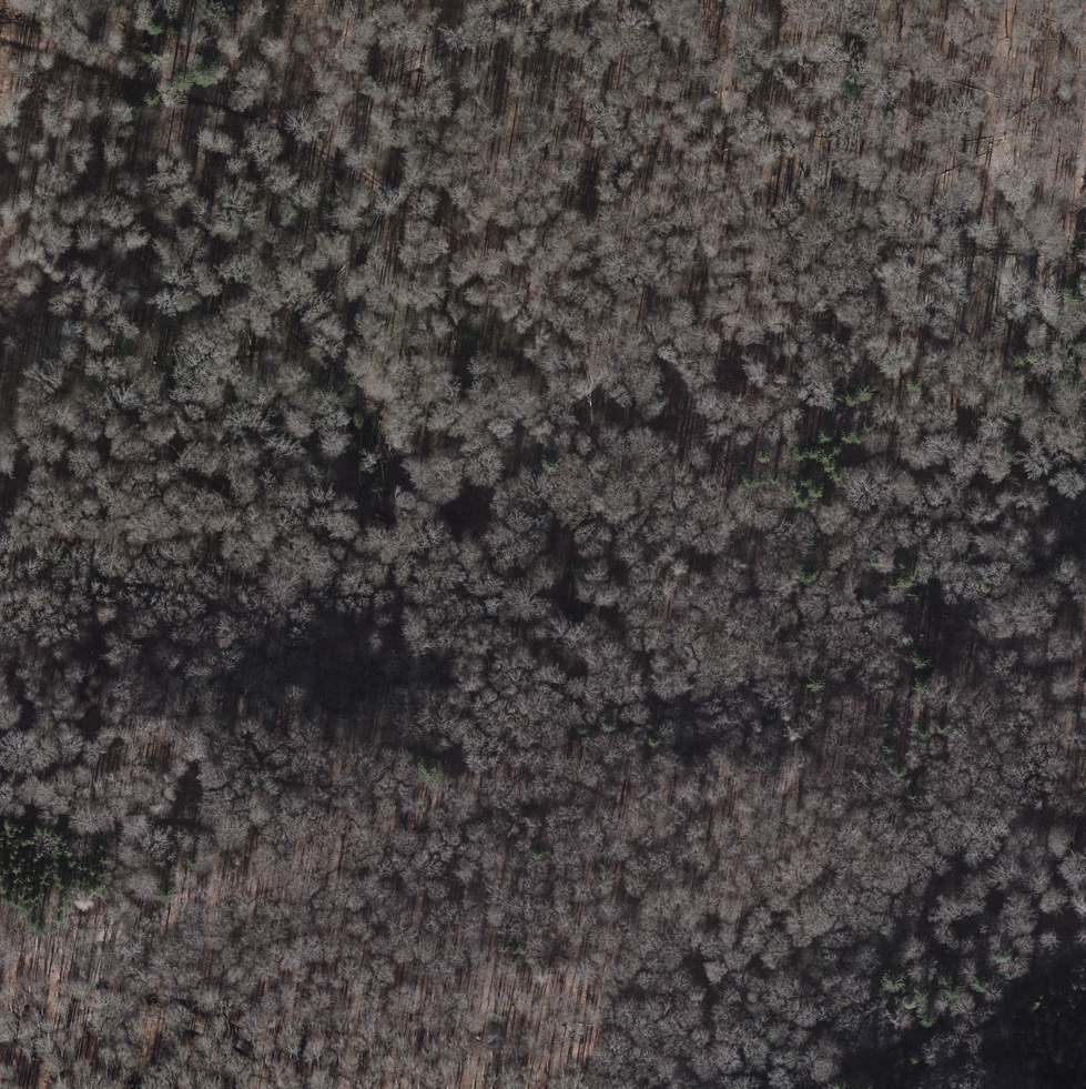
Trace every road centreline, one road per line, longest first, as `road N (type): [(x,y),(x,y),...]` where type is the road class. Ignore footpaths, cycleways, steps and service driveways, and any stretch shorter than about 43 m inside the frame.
road 1 (track): [(272,116),(573,311),(594,358),(564,461),(571,492),(653,515),(806,598),(812,609),(807,624),(766,641),(747,681),(698,704),(573,735),(564,752)]
road 2 (track): [(532,279),(654,281),(782,326),(859,312),(900,315),(969,346),(995,346),(1047,286),(1085,259)]
road 3 (track): [(543,0),(346,98),(272,116),(0,39)]
road 4 (track): [(787,1088),(877,1037),(1085,953)]
road 5 (track): [(0,1041),(63,1021),(129,1013),(207,1027),(305,1080)]
road 6 (track): [(379,848),(513,789),(564,752)]
road 7 (track): [(564,752),(566,770),(727,846)]

